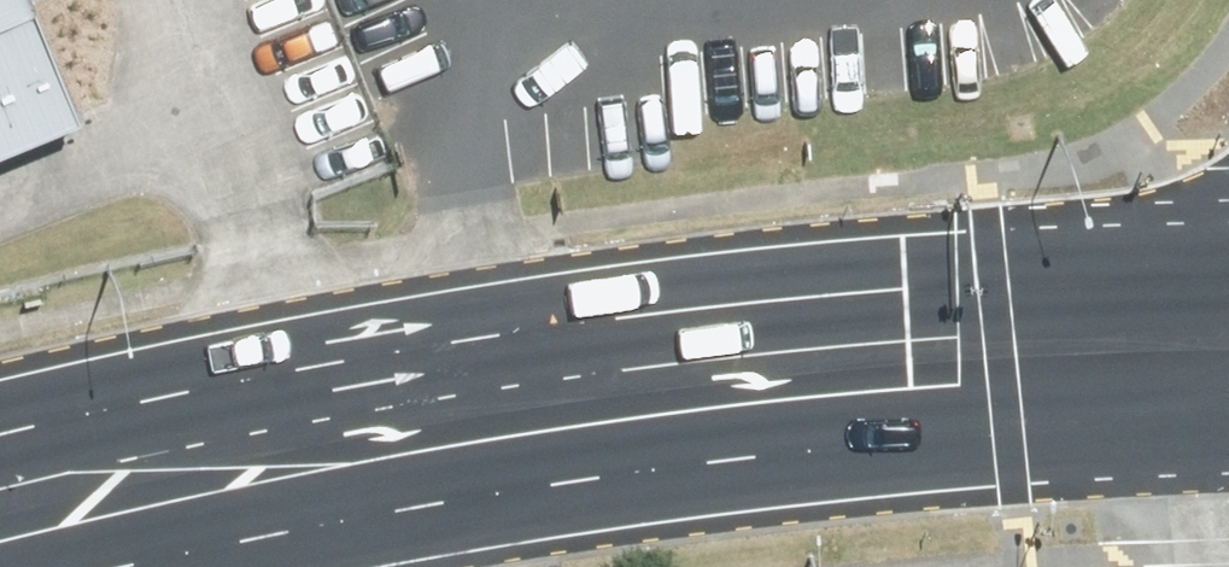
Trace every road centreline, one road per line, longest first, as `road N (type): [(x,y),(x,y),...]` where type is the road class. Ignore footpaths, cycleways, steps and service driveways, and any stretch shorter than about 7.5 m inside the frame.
road 1 (primary): [(0,437),(287,365),(474,338),(1228,270)]
road 2 (primary): [(1228,424),(803,463),(172,566)]

